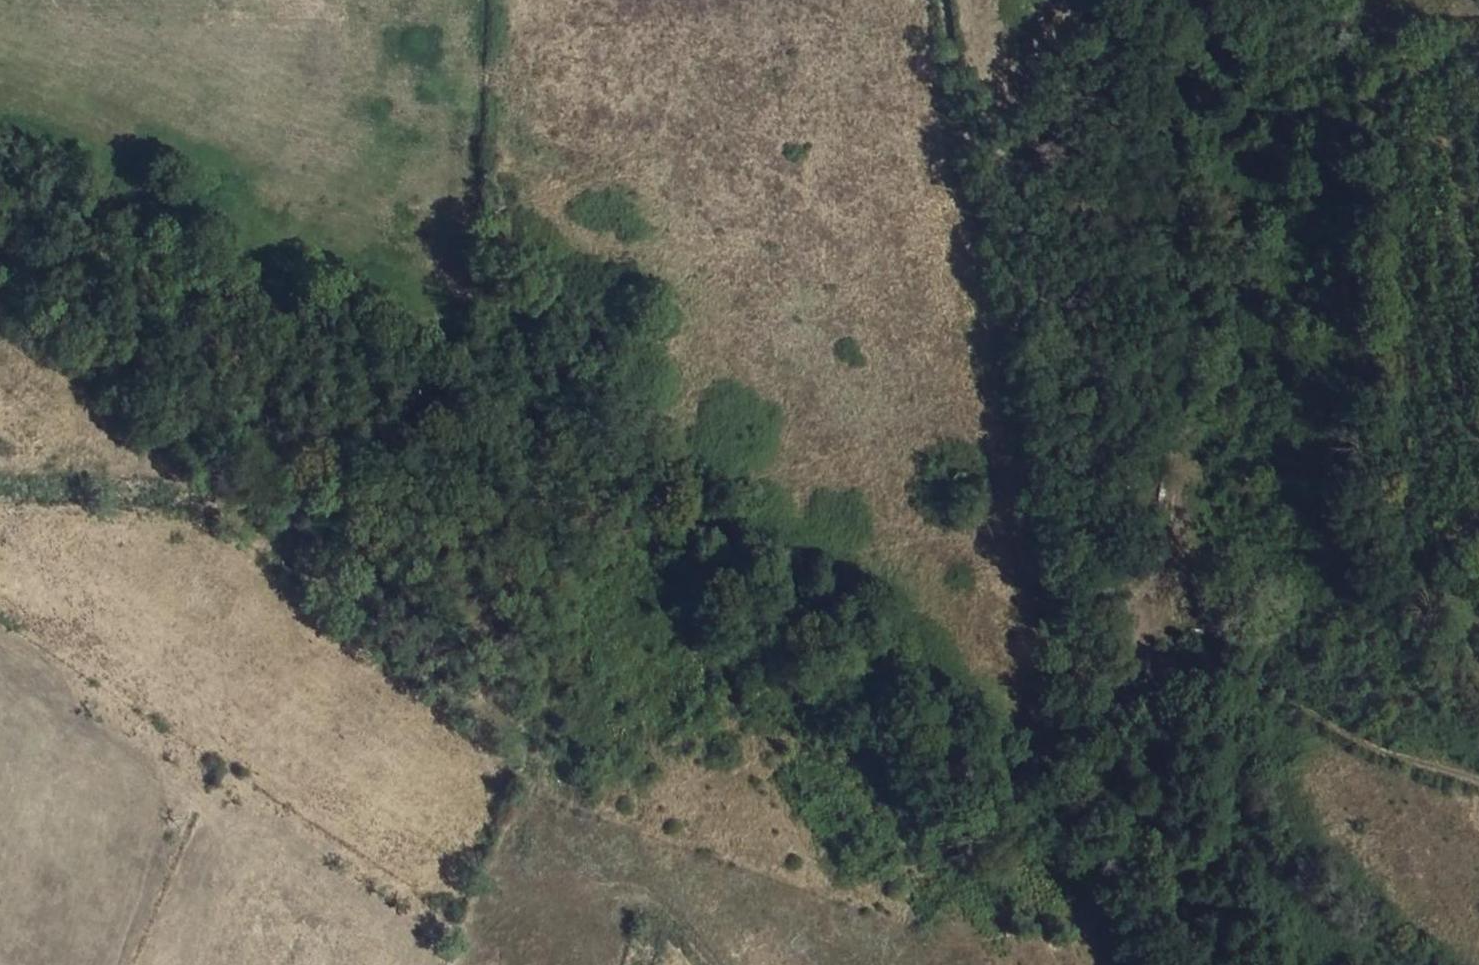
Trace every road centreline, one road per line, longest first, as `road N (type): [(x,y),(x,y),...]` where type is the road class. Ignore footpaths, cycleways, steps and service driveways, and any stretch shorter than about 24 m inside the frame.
road 1 (track): [(1186,964),(1159,874),(1136,725),(1073,645),(1043,471),(1026,307),(980,165),(955,0)]

